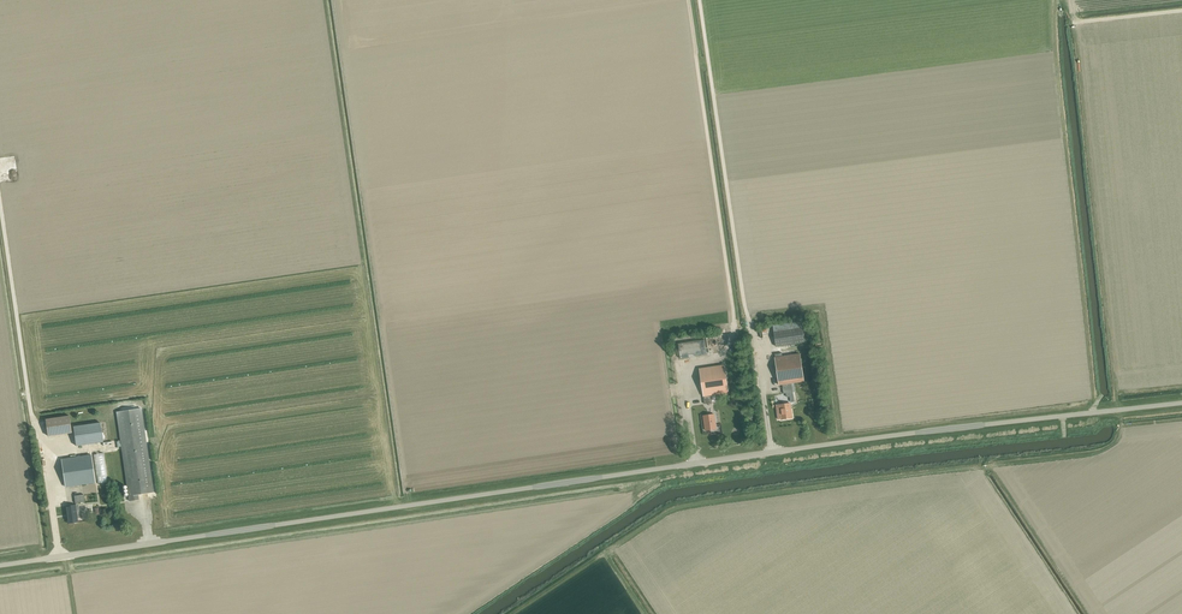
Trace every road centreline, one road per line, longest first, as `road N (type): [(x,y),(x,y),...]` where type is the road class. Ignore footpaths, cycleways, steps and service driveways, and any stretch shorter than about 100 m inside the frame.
road 1 (unclassified): [(0,564),(924,430),(1181,402)]
road 2 (track): [(38,423),(0,203)]

